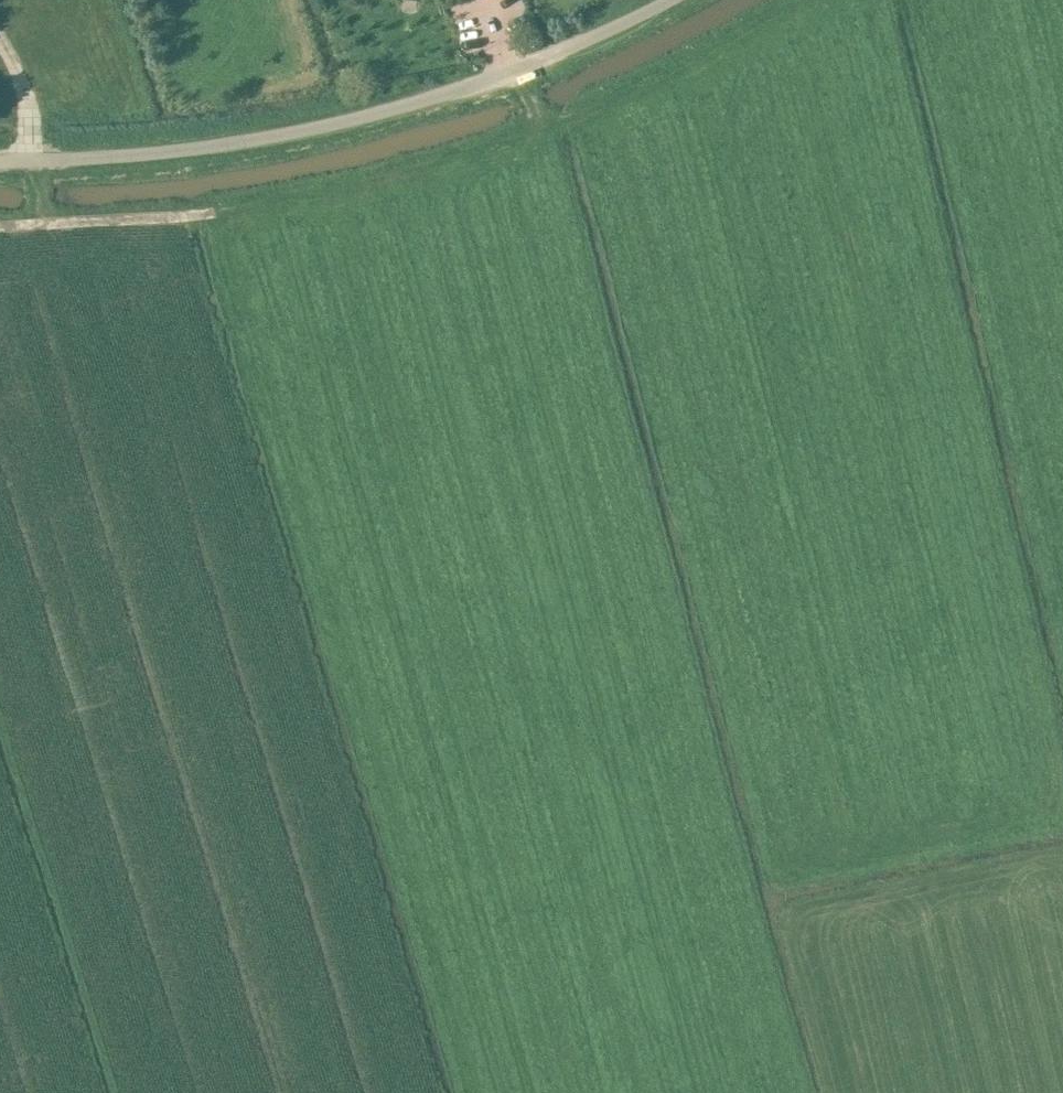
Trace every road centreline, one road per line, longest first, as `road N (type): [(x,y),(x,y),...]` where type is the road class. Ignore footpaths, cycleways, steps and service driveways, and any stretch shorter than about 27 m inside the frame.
road 1 (unclassified): [(0,162),(235,142),(329,125),(504,75),(670,0)]
road 2 (track): [(0,226),(214,212)]

